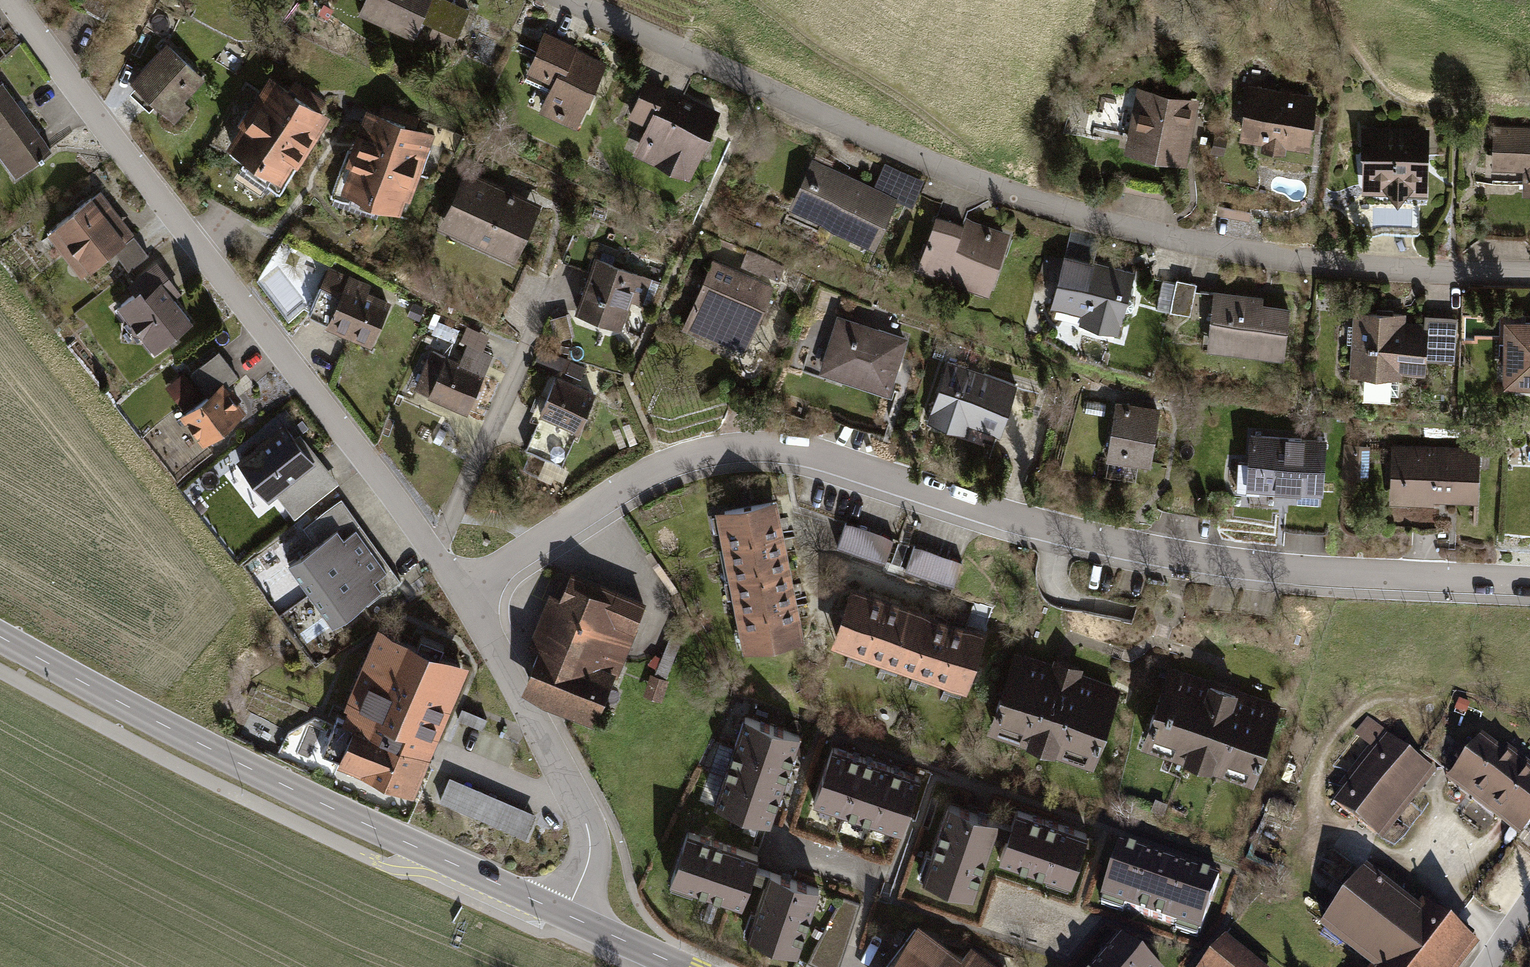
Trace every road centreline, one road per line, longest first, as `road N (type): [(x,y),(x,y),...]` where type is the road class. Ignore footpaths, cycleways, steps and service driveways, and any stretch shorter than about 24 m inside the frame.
road 1 (residential): [(465,595),(668,464),(767,449),(834,459),(1053,529),(1155,551),(1341,575),(1529,582)]
road 2 (residential): [(1529,274),(1265,255),(1071,213),(685,55),(572,0)]
road 3 (residential): [(465,595),(13,0)]
road 4 (tertiary): [(566,915),(192,740),(0,639)]
road 5 (residential): [(566,915),(592,832),(577,791),(465,595)]

